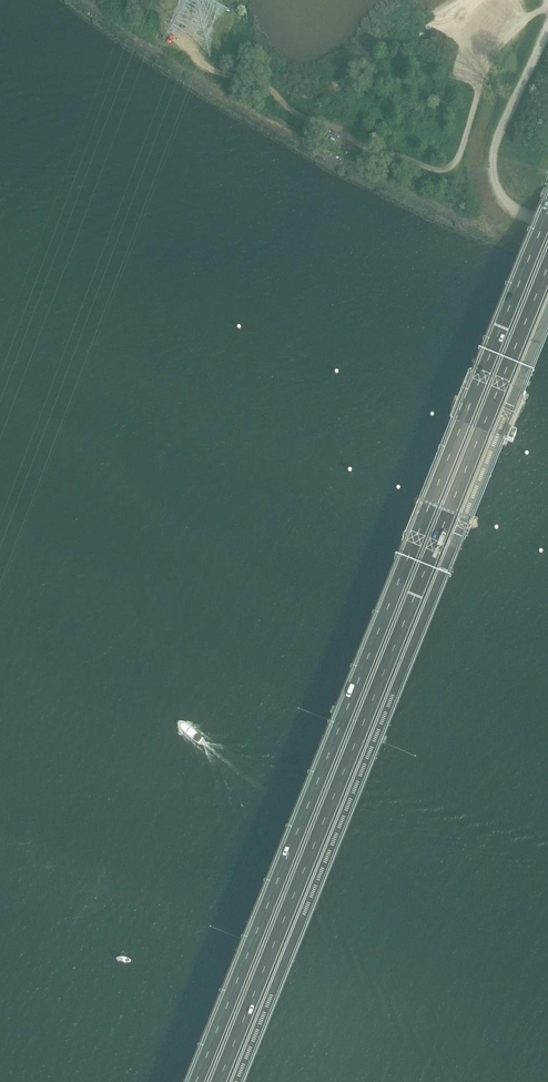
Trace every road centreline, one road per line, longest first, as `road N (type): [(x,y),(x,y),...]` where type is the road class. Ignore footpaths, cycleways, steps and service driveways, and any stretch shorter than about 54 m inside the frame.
road 1 (motorway): [(547,215),(198,1081)]
road 2 (motorway): [(220,1081),(547,269)]
road 3 (tertiary): [(238,1081),(547,314)]

